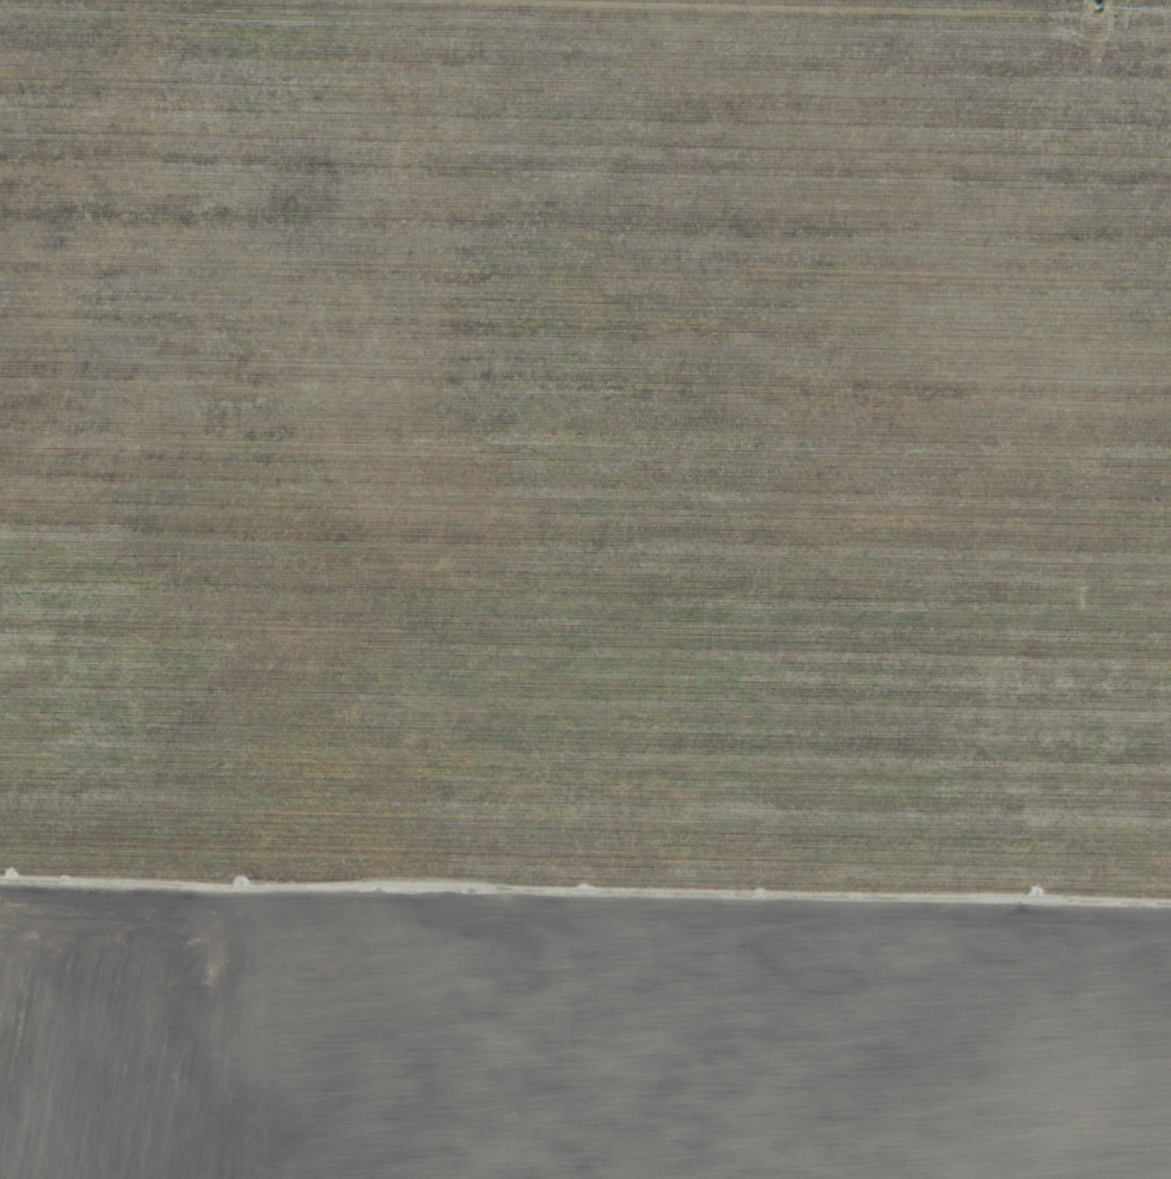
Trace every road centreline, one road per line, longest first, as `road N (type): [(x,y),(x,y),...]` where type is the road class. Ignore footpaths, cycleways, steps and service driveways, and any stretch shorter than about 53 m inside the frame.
road 1 (residential): [(0,871),(1170,890)]

